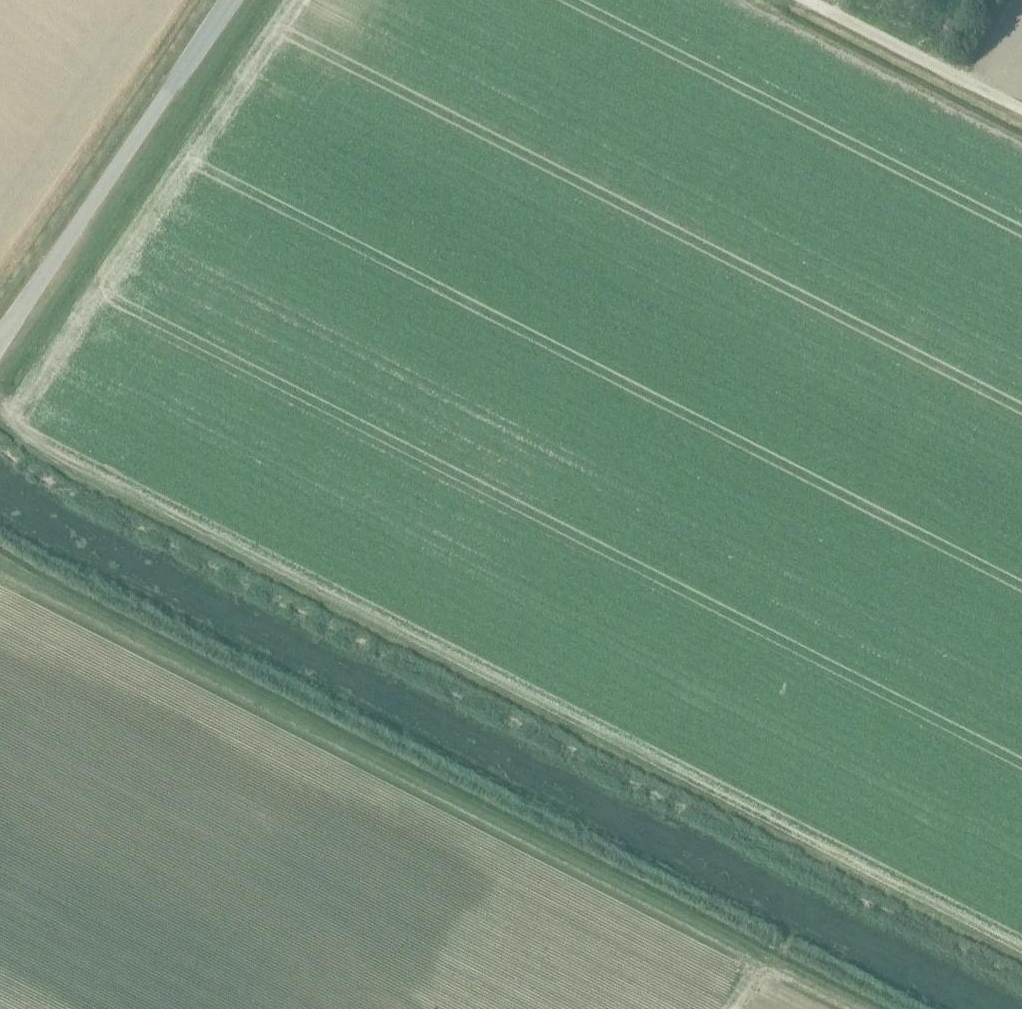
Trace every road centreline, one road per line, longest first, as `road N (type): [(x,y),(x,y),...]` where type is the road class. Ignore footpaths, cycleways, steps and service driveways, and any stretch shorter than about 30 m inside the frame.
road 1 (unclassified): [(0,343),(233,0)]

